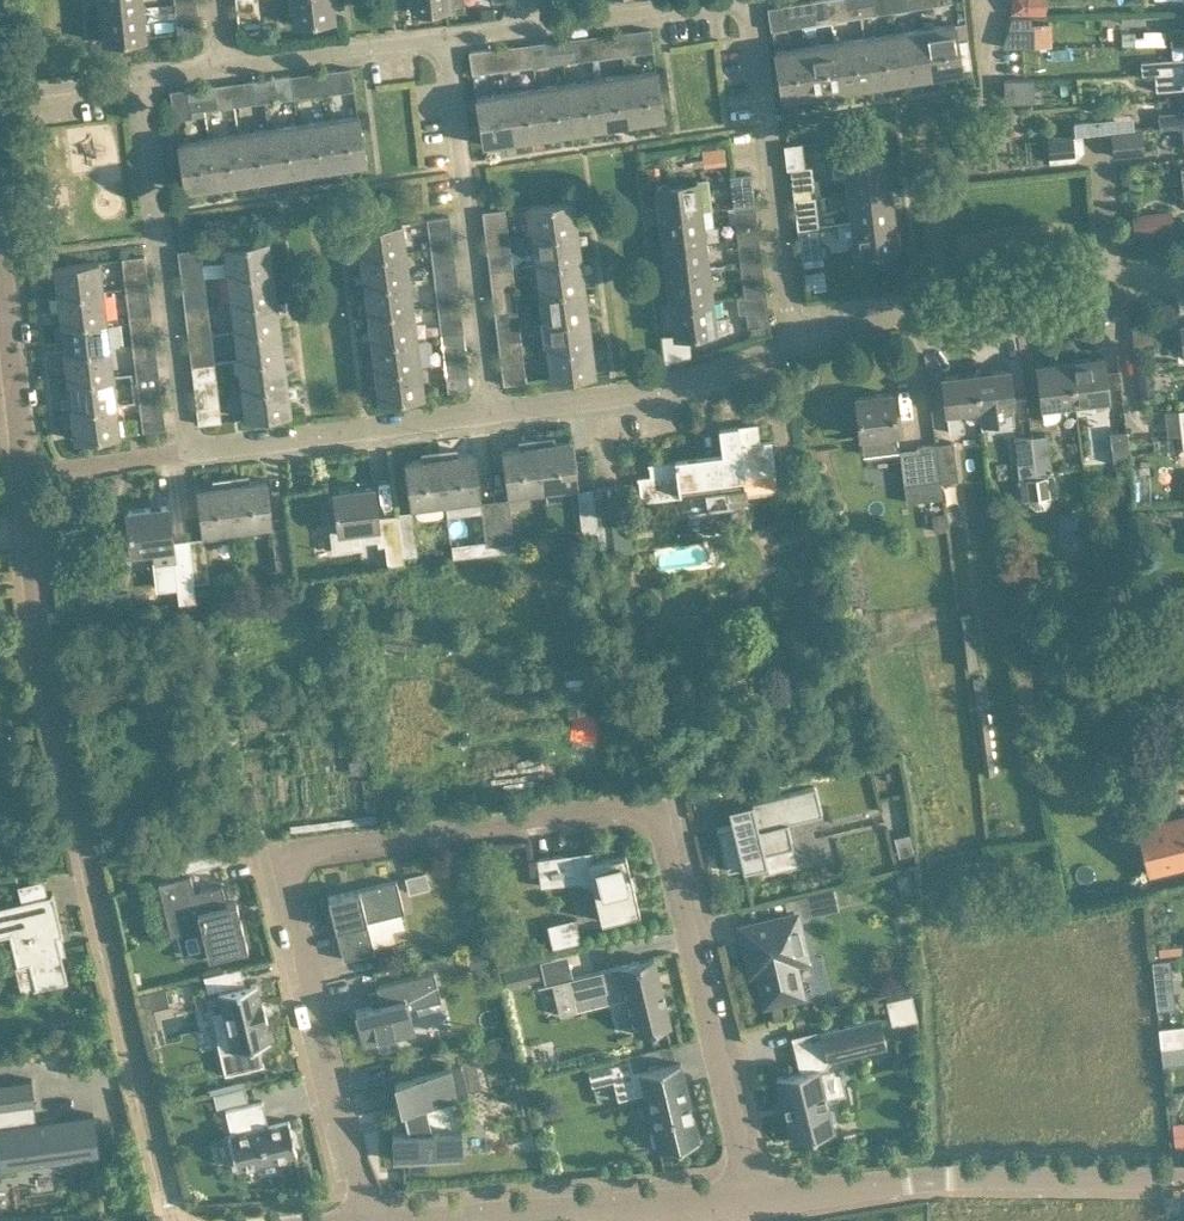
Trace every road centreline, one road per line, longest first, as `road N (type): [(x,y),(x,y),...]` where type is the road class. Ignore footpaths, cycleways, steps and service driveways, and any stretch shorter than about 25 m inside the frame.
road 1 (unclassified): [(370,1220),(289,868),(299,852),(320,846),(621,806),(640,808),(657,823),(751,1199)]
road 2 (residential): [(178,1220),(43,651),(23,475)]
road 3 (residential): [(751,1199),(927,1178),(1183,1178)]
road 4 (unclassified): [(792,344),(903,314),(1183,279)]
road 5 (residential): [(751,1199),(370,1220)]
road 6 (residential): [(490,412),(443,37)]
road 7 (residential): [(187,451),(140,77)]
road 8 (residential): [(792,344),(750,0)]
road 9 (residential): [(490,412),(663,388),(792,344)]
road 10 (residential): [(187,451),(490,412)]
road 11 (residential): [(23,475),(0,240)]
road 12 (residential): [(223,66),(443,37)]
road 13 (residential): [(530,26),(720,0)]
road 14 (residential): [(23,475),(187,451)]
road 15 (residential): [(0,95),(140,77)]

